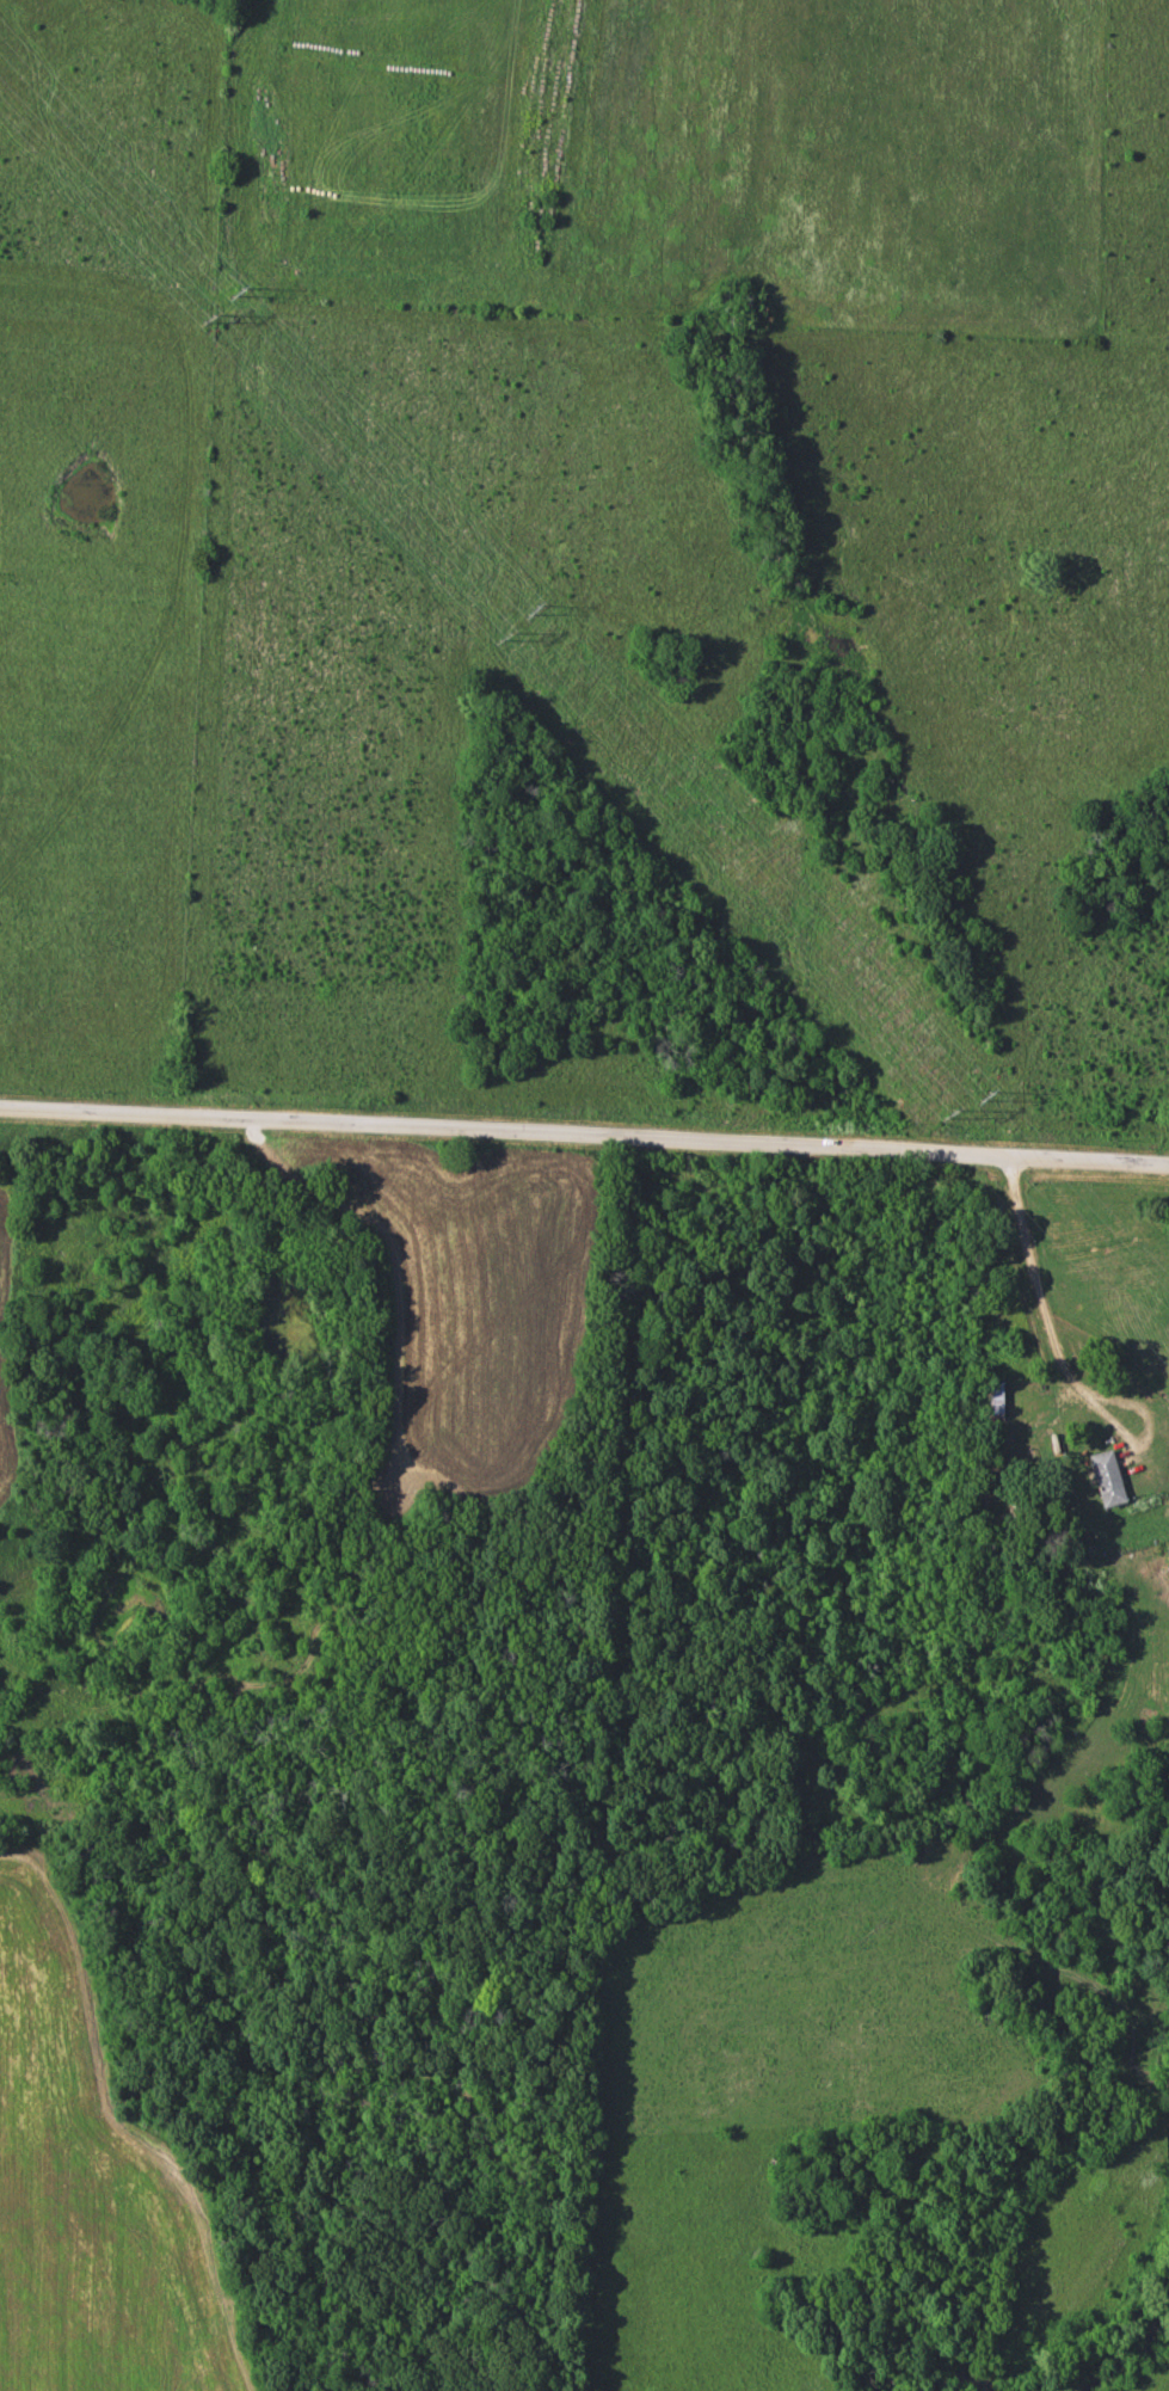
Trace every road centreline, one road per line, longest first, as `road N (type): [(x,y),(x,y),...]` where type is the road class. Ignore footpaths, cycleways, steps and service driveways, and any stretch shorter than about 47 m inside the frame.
road 1 (residential): [(1168,1164),(0,1110)]

